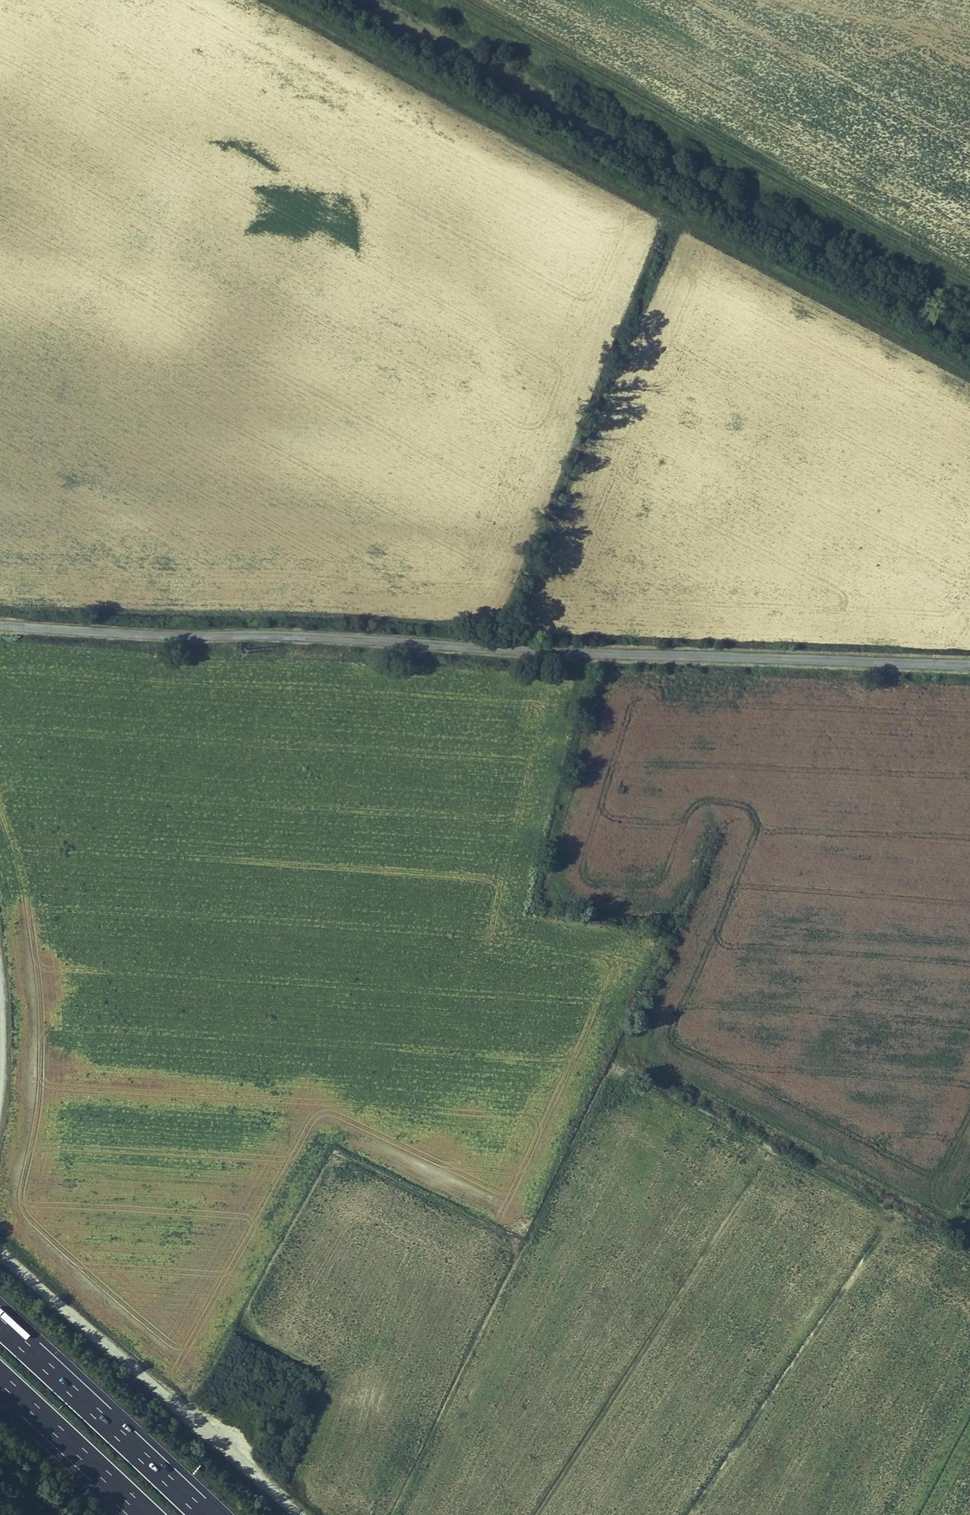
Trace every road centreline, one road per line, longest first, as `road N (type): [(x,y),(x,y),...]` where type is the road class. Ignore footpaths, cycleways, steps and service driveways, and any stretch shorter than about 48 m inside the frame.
road 1 (tertiary): [(0,631),(969,666)]
road 2 (motorway): [(203,1514),(0,1325)]
road 3 (motorway): [(0,1379),(149,1514)]

